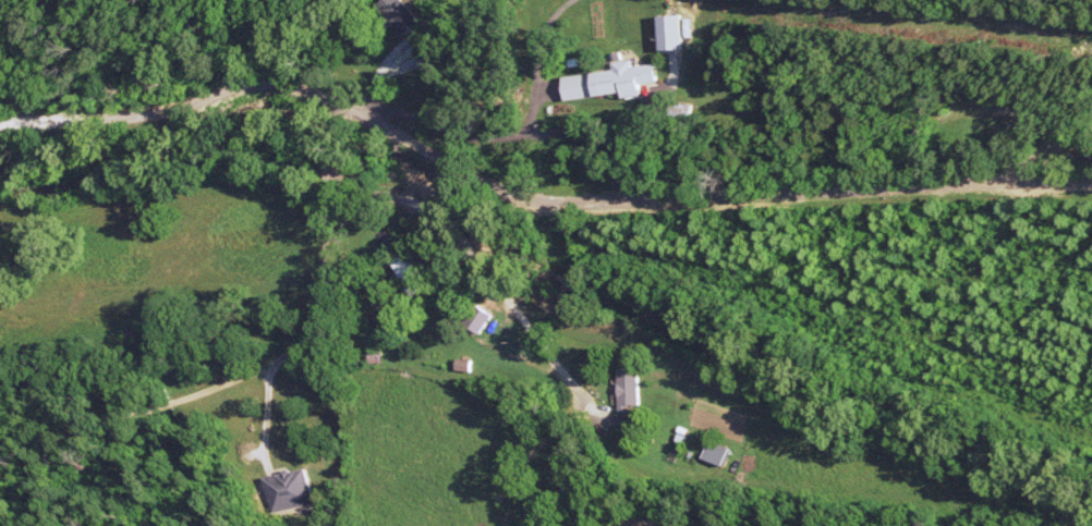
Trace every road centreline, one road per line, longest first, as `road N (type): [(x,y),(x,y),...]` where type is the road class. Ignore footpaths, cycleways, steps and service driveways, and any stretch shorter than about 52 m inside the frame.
road 1 (residential): [(102,122),(253,89),(291,89),(342,101),(453,179),(505,197),(1091,185)]
road 2 (residential): [(329,173),(401,199),(446,233),(524,321),(584,412),(574,498)]

